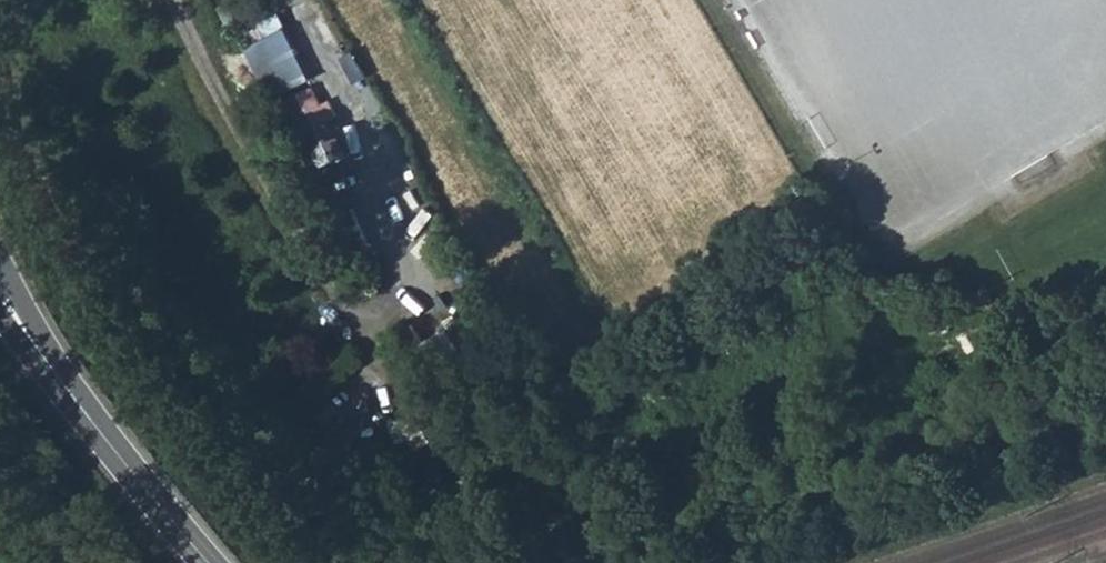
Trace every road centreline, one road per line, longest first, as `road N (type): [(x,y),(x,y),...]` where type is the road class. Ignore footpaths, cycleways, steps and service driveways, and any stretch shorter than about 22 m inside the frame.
road 1 (tertiary): [(210,562),(58,381),(11,309)]

